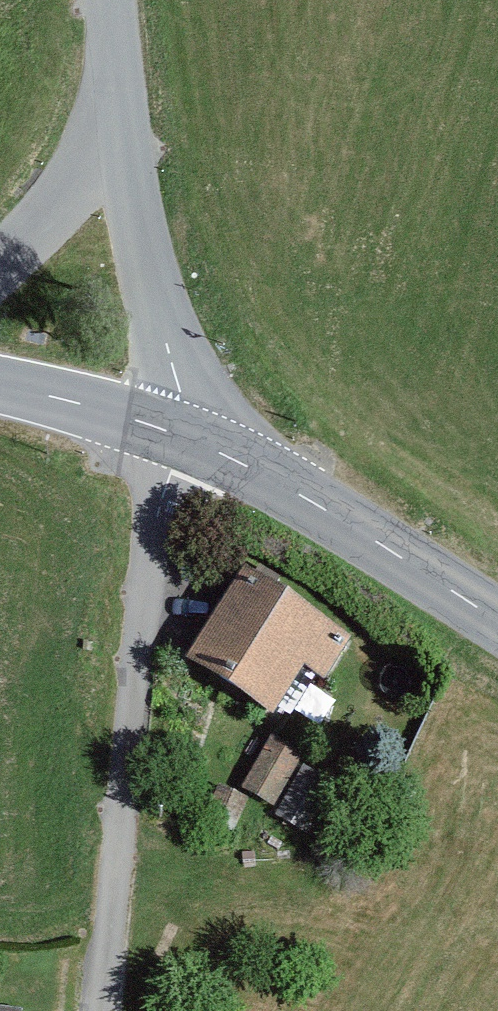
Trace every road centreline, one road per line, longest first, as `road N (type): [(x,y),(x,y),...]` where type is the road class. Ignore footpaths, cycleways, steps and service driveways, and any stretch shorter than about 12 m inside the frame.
road 1 (residential): [(170,428),(104,1010)]
road 2 (tertiary): [(170,428),(301,487),(497,635)]
road 3 (residential): [(115,140),(174,348),(170,428)]
road 4 (tertiary): [(0,387),(170,428)]
road 5 (unclassified): [(0,265),(115,140)]
road 6 (residential): [(119,0),(115,140)]

